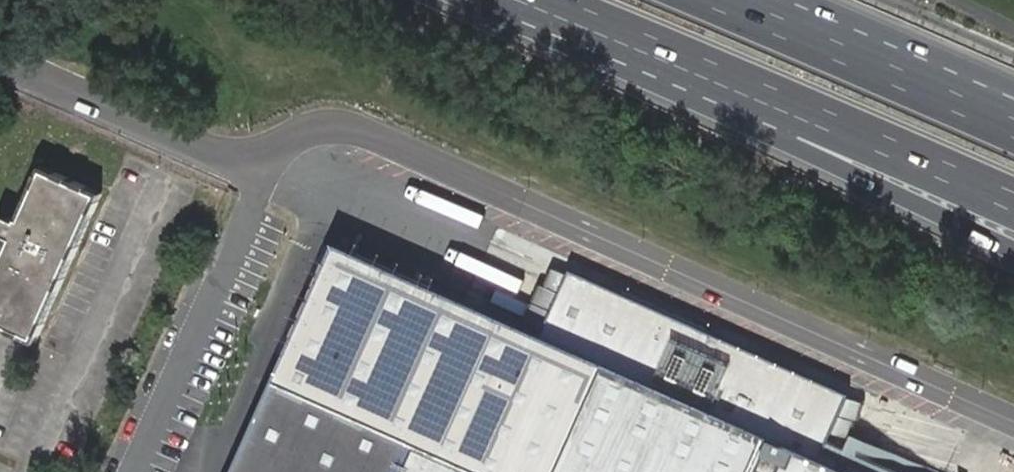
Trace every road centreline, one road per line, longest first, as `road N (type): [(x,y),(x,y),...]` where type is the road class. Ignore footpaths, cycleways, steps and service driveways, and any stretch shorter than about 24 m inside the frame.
road 1 (unclassified): [(1013,423),(373,135),(328,127),(254,155),(231,155),(0,60)]
road 2 (motorway): [(507,0),(1013,253)]
road 3 (motorway): [(536,0),(1013,204)]
road 4 (motorway): [(1013,127),(710,0)]
road 5 (motorway): [(1013,87),(777,0)]

